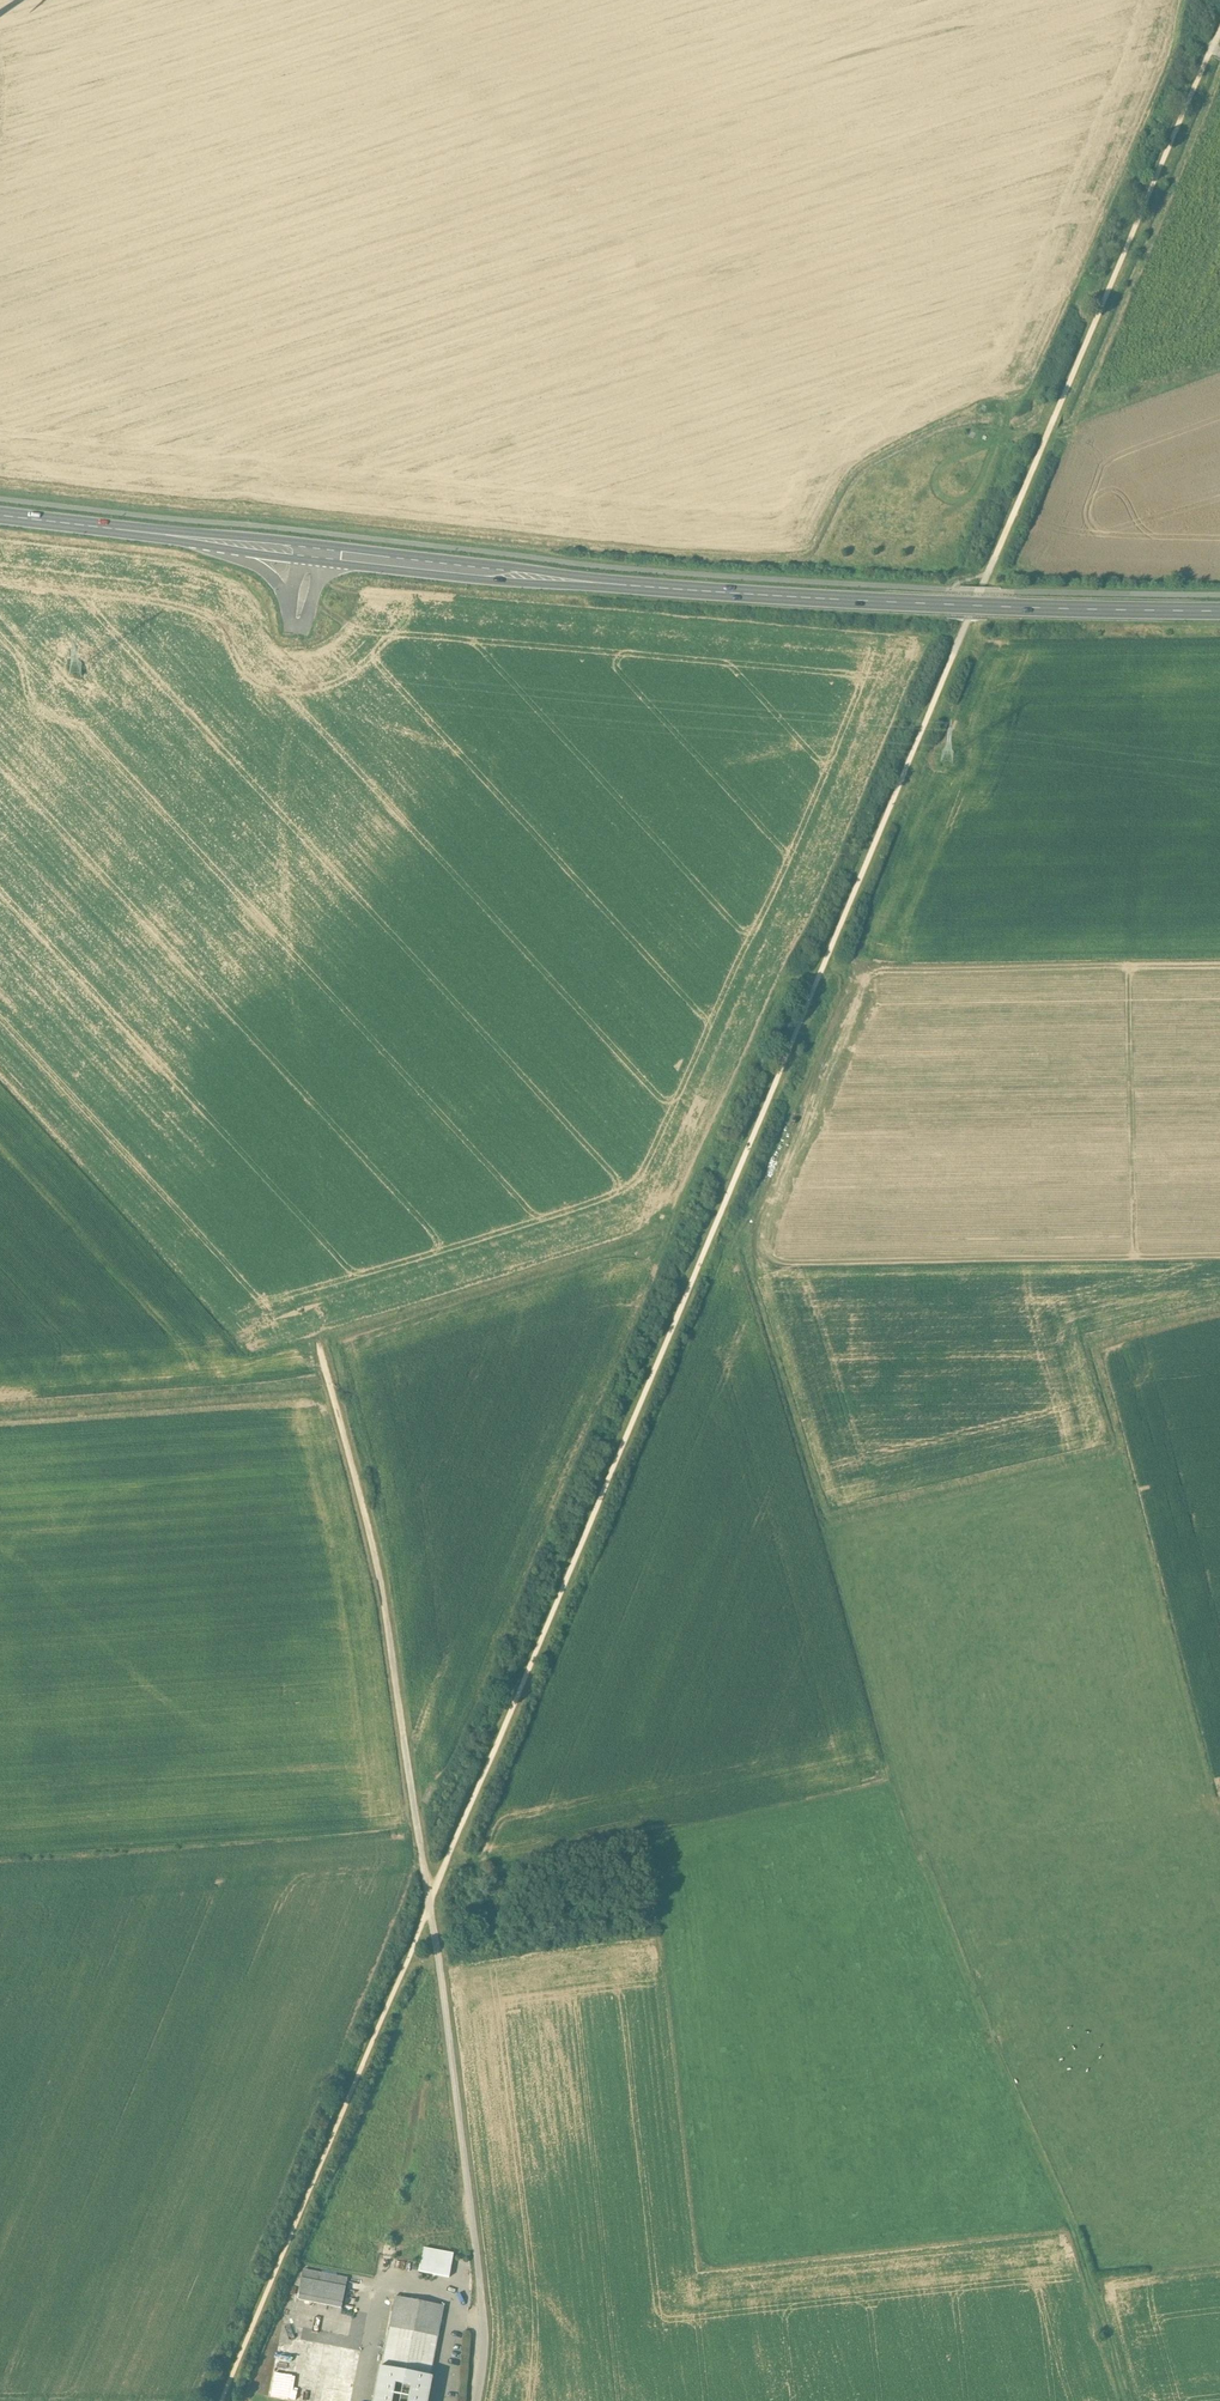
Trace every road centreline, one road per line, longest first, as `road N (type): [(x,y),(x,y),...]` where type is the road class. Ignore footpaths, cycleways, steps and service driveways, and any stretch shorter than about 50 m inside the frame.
road 1 (track): [(819,980),(785,983),(766,1012),(679,1214),(635,1240),(330,1334),(319,1345),(379,1558),(431,1905)]
road 2 (secondary): [(1219,614),(746,597),(312,554)]
road 3 (unclassified): [(431,1905),(481,2302),(476,2400)]
road 4 (secondary): [(203,541),(0,518)]
road 5 (unclassified): [(290,597),(294,634),(316,600),(312,554)]

